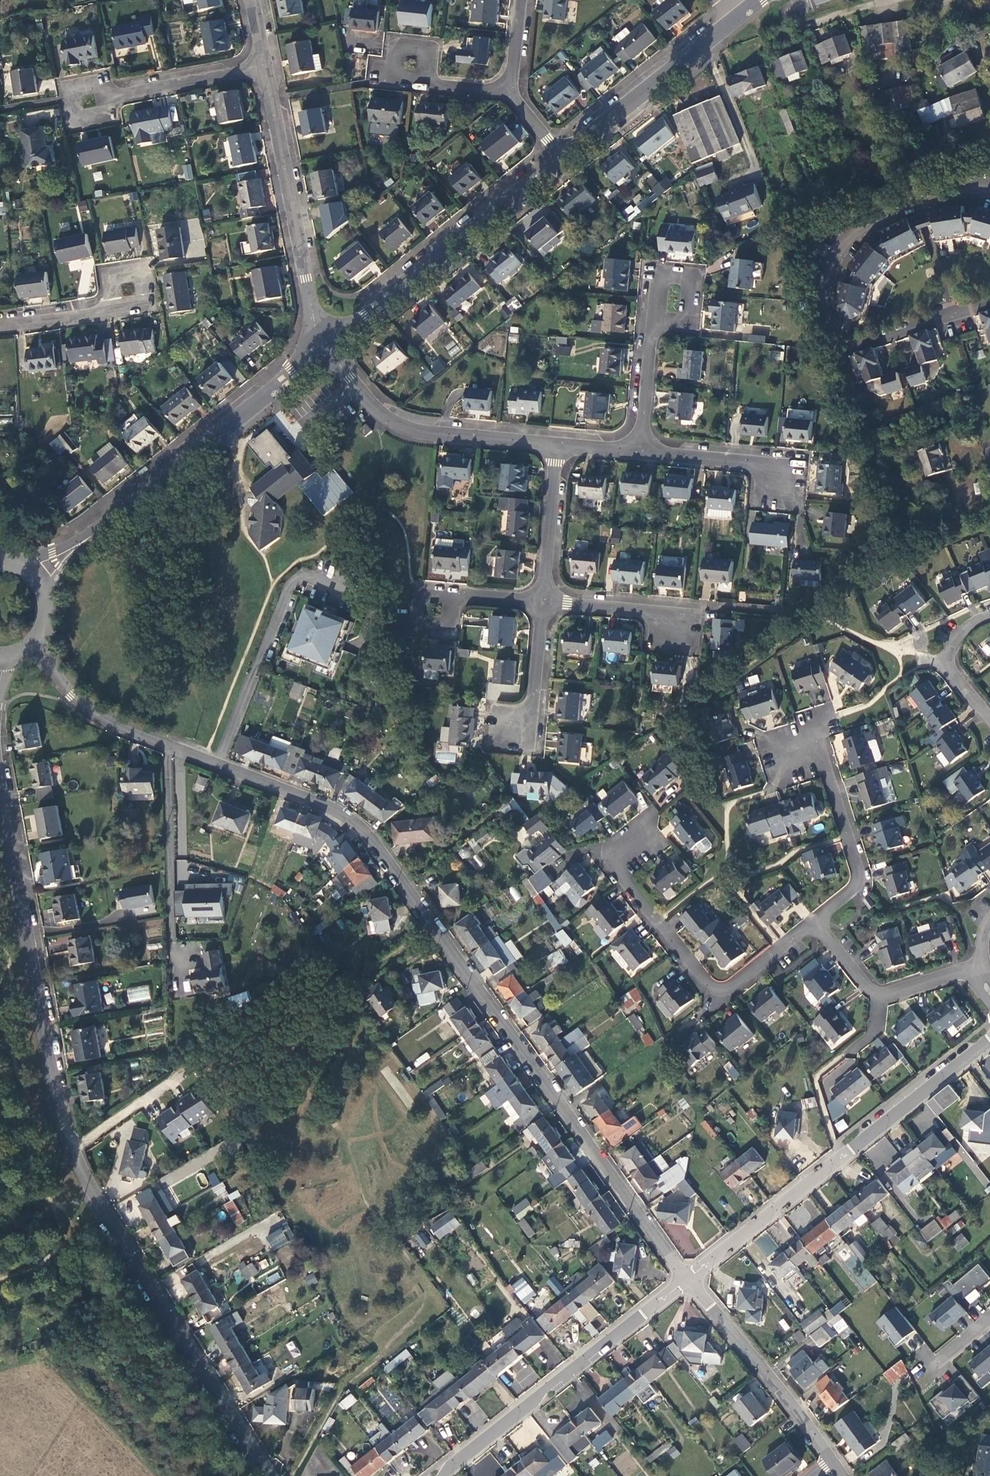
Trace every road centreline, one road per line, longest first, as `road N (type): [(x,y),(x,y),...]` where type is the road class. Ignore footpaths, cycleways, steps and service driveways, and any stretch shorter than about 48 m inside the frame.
road 1 (residential): [(688,1278),(371,835),(312,800),(101,718),(54,672),(42,637)]
road 2 (residential): [(0,768),(67,1132),(92,1192),(271,1475)]
road 3 (residential): [(989,190),(860,228),(829,304),(855,346),(989,302)]
road 4 (tertiary): [(688,1278),(989,1037)]
road 5 (residential): [(326,342),(34,579)]
road 6 (tertiary): [(443,1475),(688,1278)]
road 7 (residential): [(567,151),(326,342)]
road 8 (residential): [(270,69),(326,342)]
road 9 (residential): [(326,342),(368,400),(404,425),(558,442)]
road 10 (residential): [(759,0),(567,151)]
road 11 (residential): [(688,1278),(832,1460)]
road 12 (residential): [(816,922),(860,881),(861,854),(821,746),(801,751)]
road 13 (residential): [(722,991),(699,978),(610,865),(631,847)]
road 14 (residential): [(641,446),(781,460),(779,481)]
road 15 (residential): [(558,442),(543,601)]
road 16 (residential): [(270,69),(118,94)]
road 17 (residential): [(543,601),(532,732),(513,731)]
road 18 (track): [(913,0),(772,40)]
road 19 (residential): [(543,601),(672,613)]
road 20 (residential): [(641,446),(654,319)]
road 21 (residential): [(431,86),(434,51),(390,46),(383,81),(395,82)]
road 22 (residential): [(109,311),(148,307),(146,262),(109,267)]
road 23 (residential): [(654,319),(691,323),(695,277),(658,274)]

